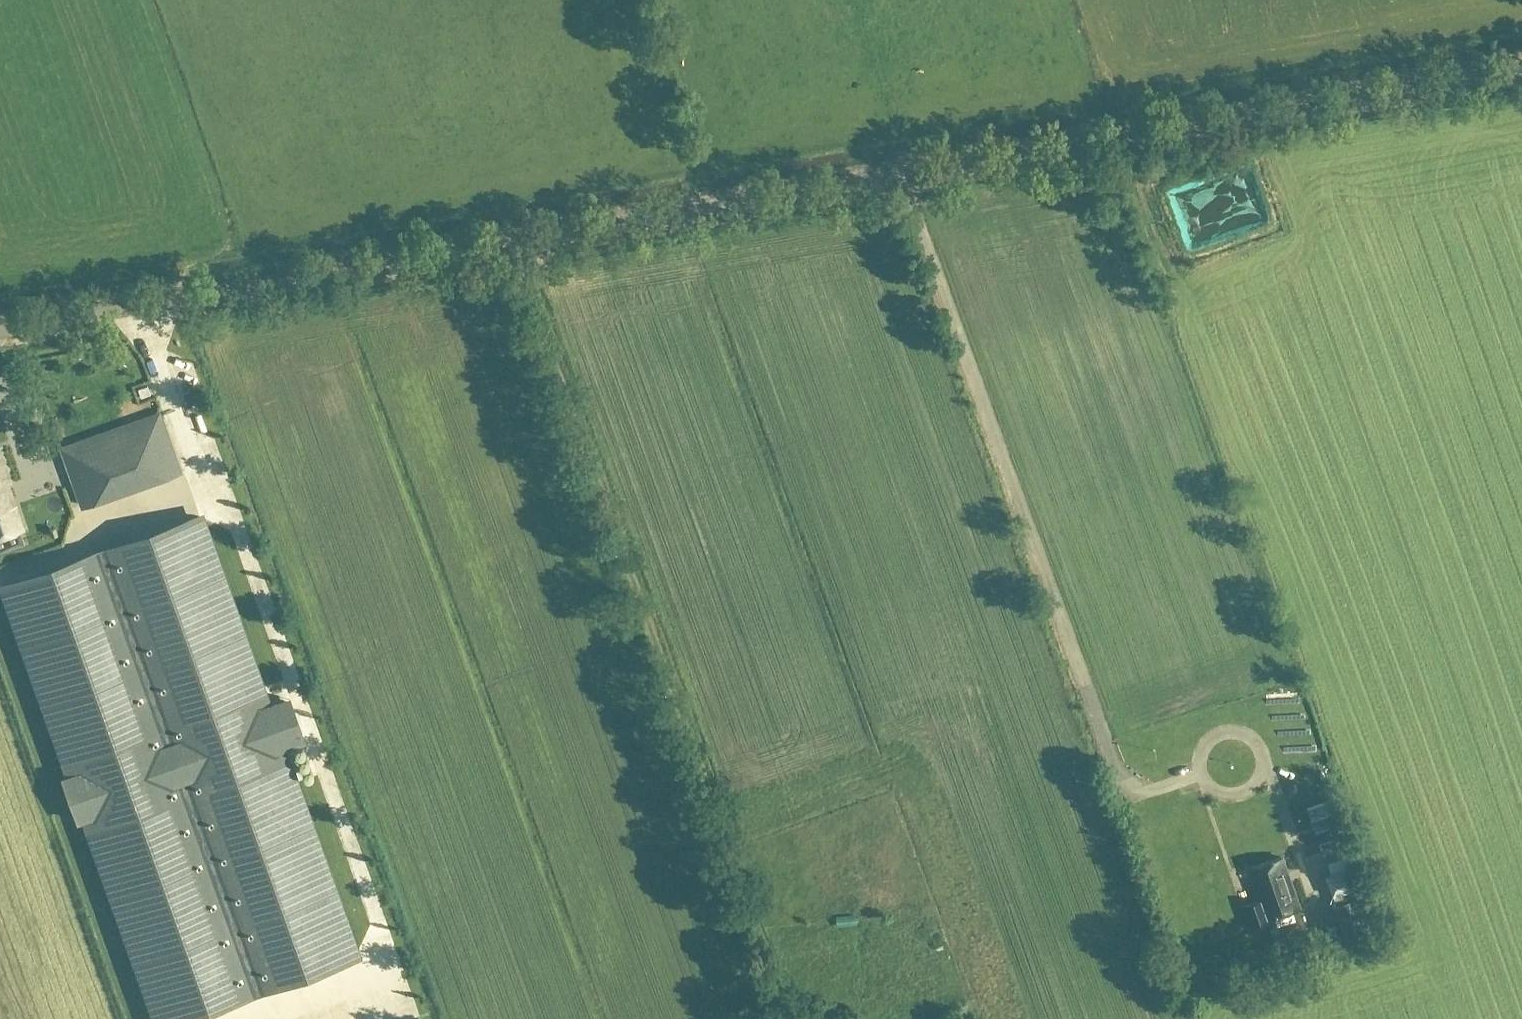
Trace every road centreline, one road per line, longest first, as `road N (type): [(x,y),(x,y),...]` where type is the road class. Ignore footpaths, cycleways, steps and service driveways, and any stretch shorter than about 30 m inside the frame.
road 1 (residential): [(0,331),(1521,71)]
road 2 (track): [(786,1018),(508,248)]

